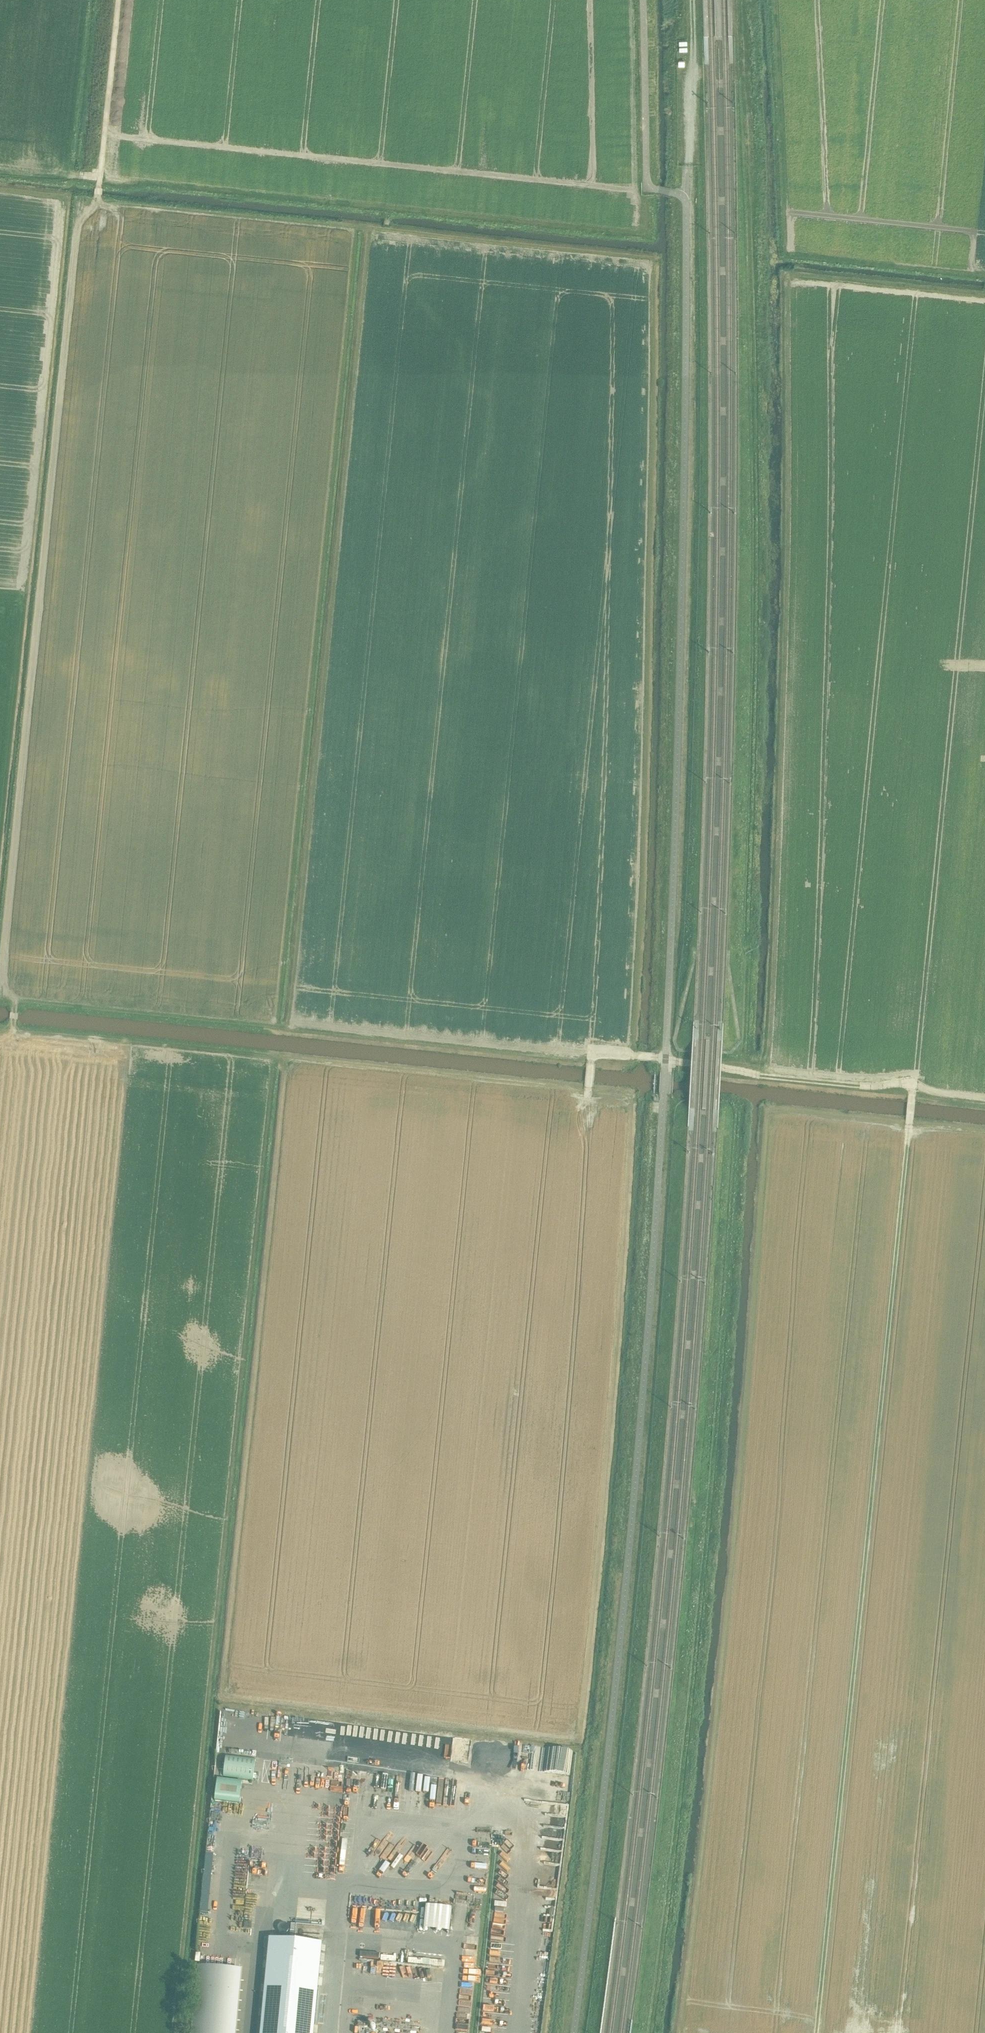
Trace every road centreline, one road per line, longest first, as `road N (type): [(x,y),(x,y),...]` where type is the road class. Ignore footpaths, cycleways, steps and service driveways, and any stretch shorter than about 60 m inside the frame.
road 1 (track): [(816,2032),(913,1089),(606,1055),(593,1059),(582,1097),(19,1033),(14,1022)]
road 2 (track): [(741,1071),(758,547),(741,0)]
road 3 (track): [(692,0),(686,166)]

